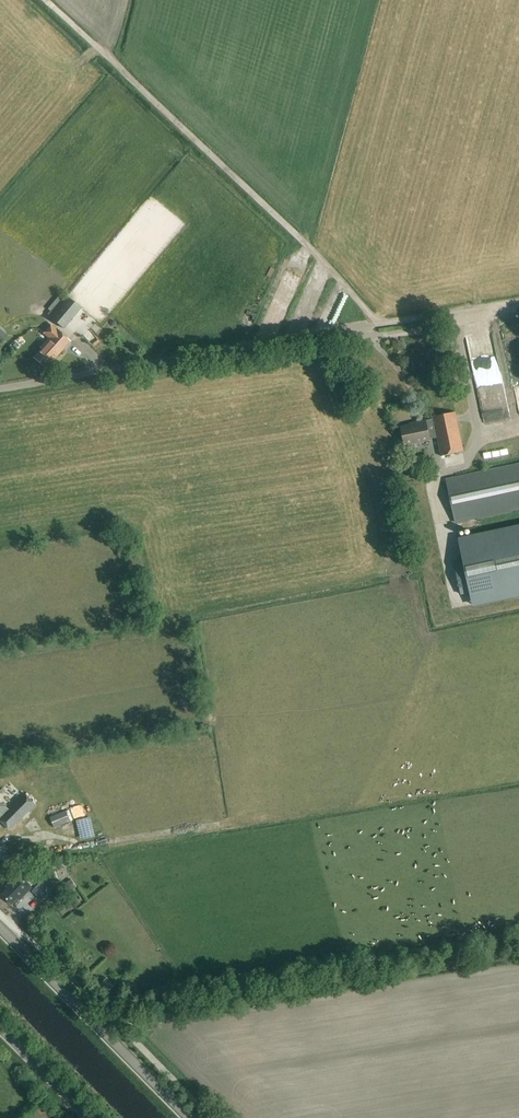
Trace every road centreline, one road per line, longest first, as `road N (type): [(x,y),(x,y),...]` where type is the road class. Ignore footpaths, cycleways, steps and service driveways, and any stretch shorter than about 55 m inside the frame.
road 1 (unclassified): [(366,326),(0,387)]
road 2 (secondary): [(187,1117),(0,929)]
road 3 (unclassified): [(89,1117),(0,1028)]

